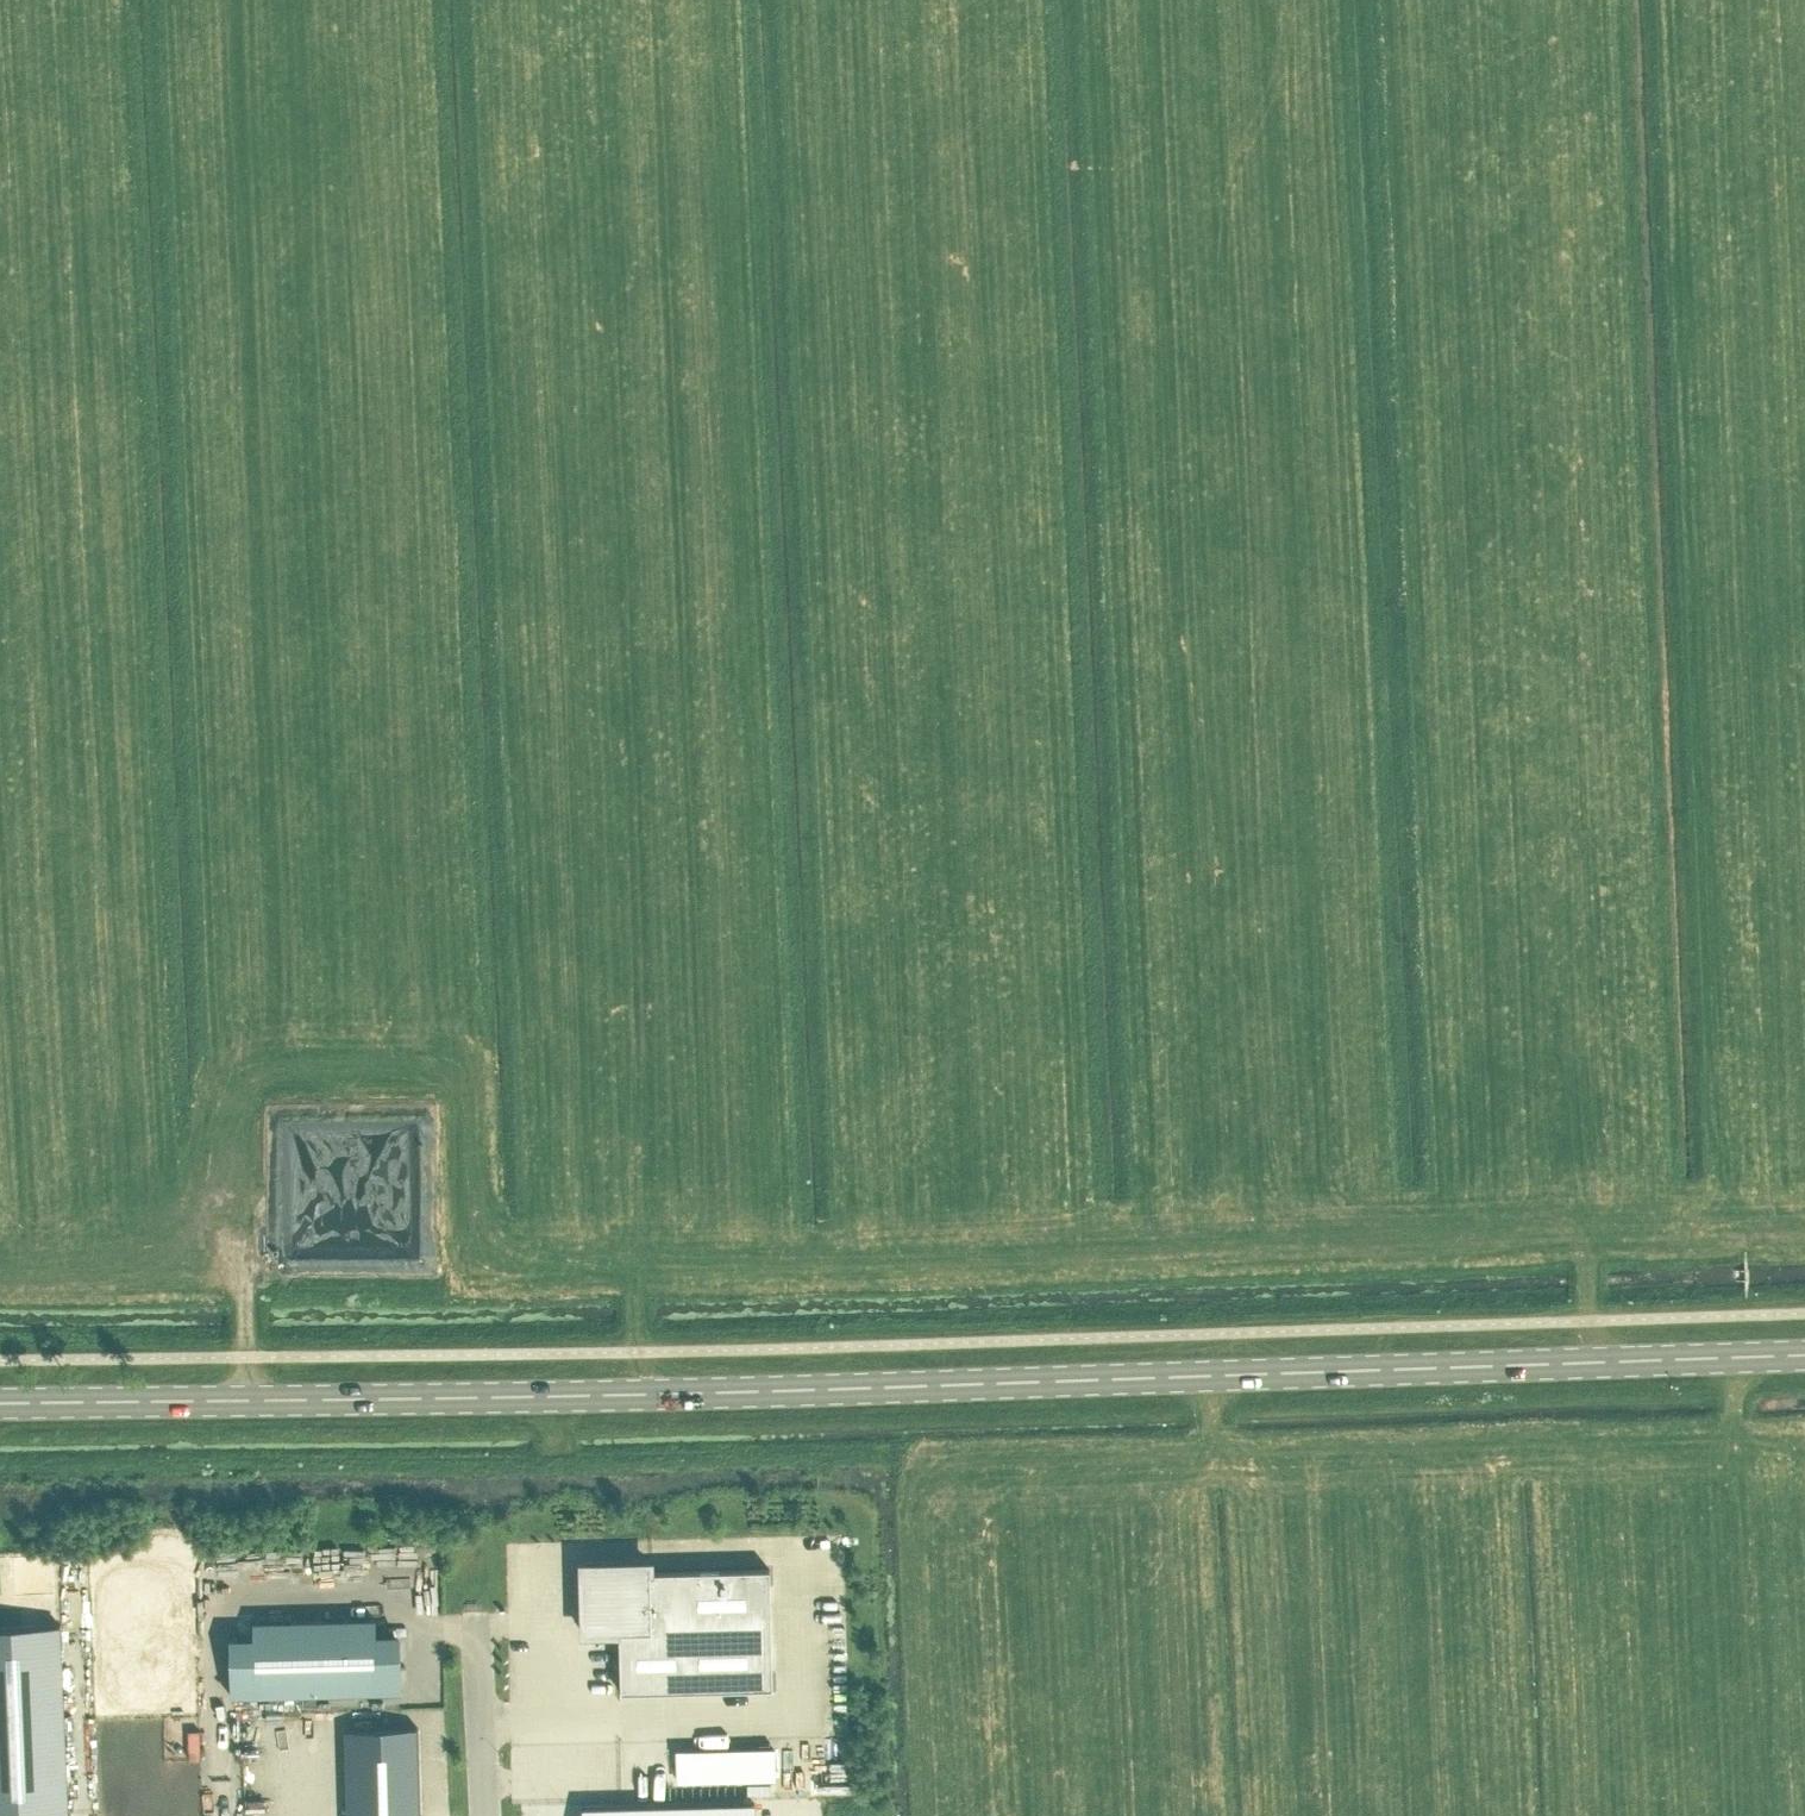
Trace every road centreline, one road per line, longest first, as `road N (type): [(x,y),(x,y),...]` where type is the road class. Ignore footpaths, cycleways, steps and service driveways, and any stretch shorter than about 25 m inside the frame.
road 1 (primary): [(0,1402),(899,1386),(1804,1353)]
road 2 (unclassified): [(478,1625),(483,1815)]

